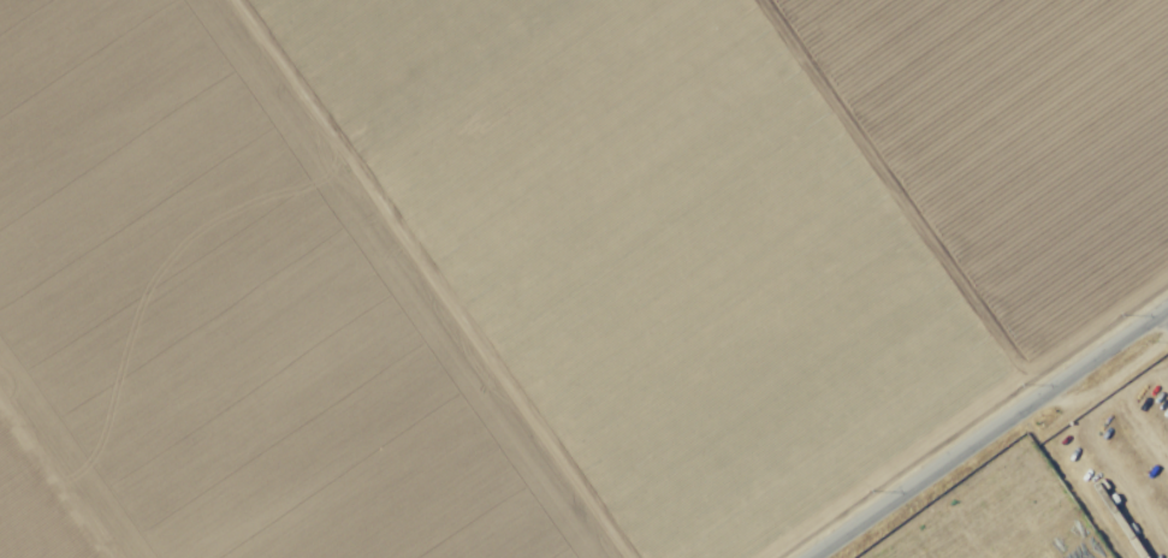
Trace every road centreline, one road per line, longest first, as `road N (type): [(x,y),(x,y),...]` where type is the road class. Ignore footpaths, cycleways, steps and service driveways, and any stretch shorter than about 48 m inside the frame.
road 1 (tertiary): [(811,557),(1167,305)]

